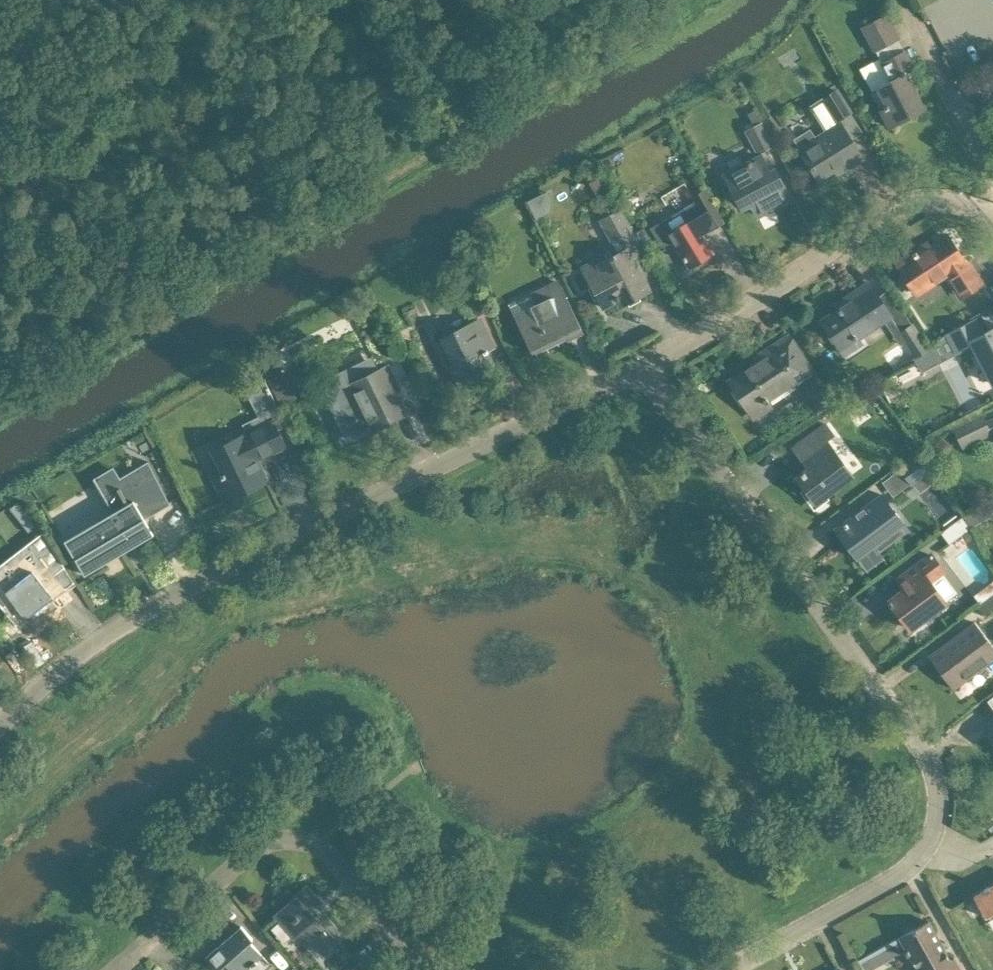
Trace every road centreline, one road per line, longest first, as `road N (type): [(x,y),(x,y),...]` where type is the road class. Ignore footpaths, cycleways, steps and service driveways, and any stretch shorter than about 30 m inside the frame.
road 1 (residential): [(0,726),(74,658),(167,597),(641,365)]
road 2 (residential): [(930,841),(936,778),(923,747),(641,365)]
road 3 (residential): [(411,969),(346,877),(308,841),(283,836),(249,850),(113,969)]
road 4 (residential): [(641,365),(881,214),(945,202),(985,213)]
road 5 (residential): [(727,969),(892,879),(930,841)]
road 6 (residential): [(992,178),(902,0)]

